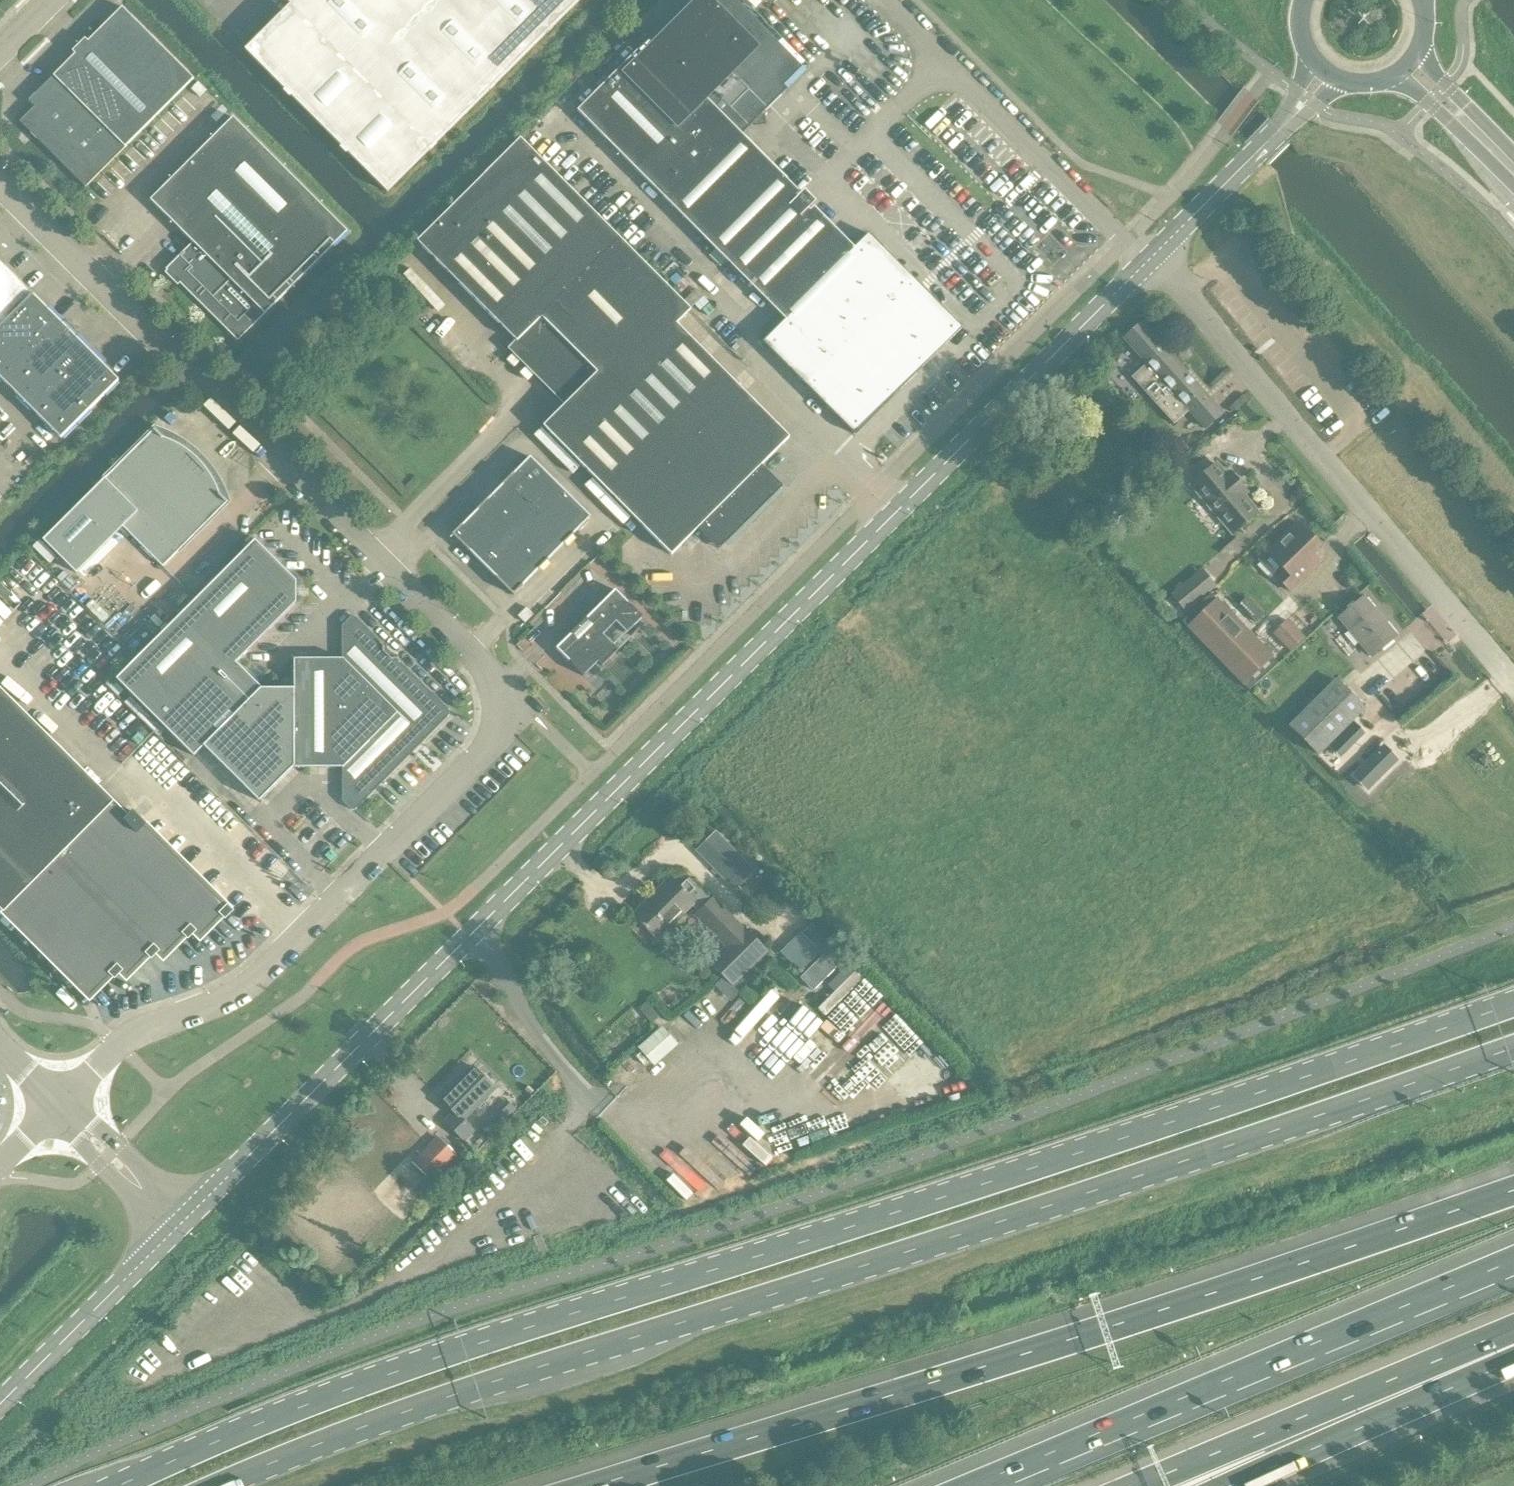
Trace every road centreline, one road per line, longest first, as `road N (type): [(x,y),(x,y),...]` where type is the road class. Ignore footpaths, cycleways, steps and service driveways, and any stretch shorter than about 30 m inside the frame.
road 1 (primary): [(1513,1004),(444,1355),(119,1485)]
road 2 (primary): [(219,1485),(457,1394),(1011,1220),(1513,1048)]
road 3 (secondary): [(180,1225),(1147,262)]
road 4 (unclassified): [(55,1103),(139,1030),(257,983),(501,744),(514,712),(501,684),(0,183)]
road 5 (motorway): [(1513,1190),(1182,1303),(595,1485)]
road 6 (motorway): [(1513,1261),(973,1485)]
road 7 (unclassified): [(1513,683),(1147,262)]
road 8 (motorway): [(1147,1485),(1513,1343)]
road 9 (motorway): [(1223,1485),(1513,1348)]
road 10 (secondary): [(0,1404),(180,1225)]
road 11 (secondary): [(1147,262),(1280,129)]
road 12 (unclassified): [(180,1225),(55,1103)]
road 13 (secondary): [(1395,76),(1513,190)]
road 14 (secondary): [(1513,158),(1417,54)]

